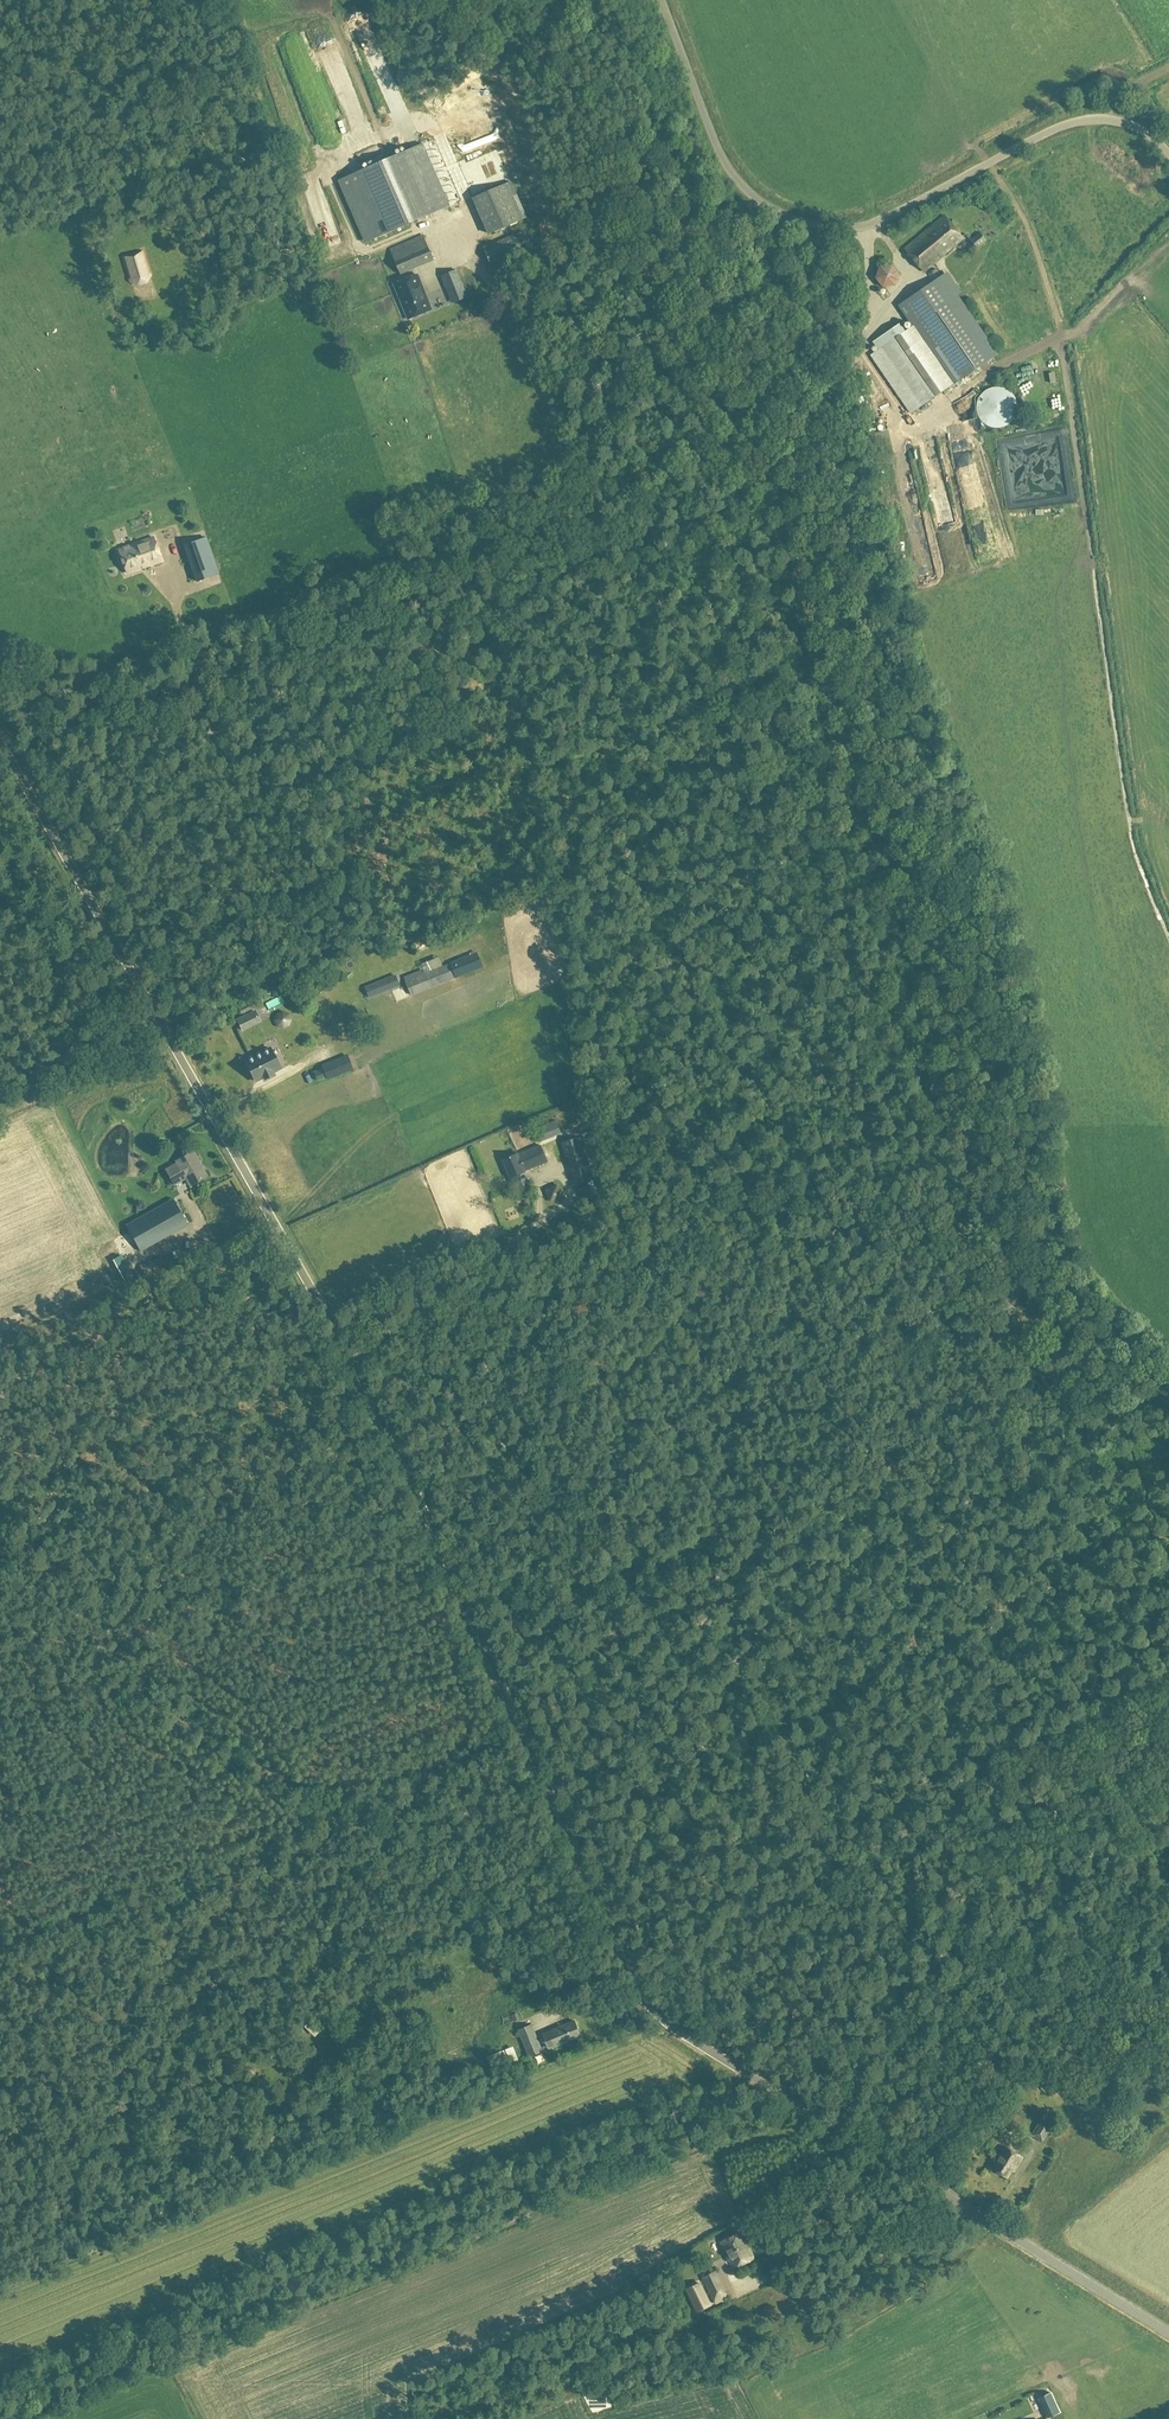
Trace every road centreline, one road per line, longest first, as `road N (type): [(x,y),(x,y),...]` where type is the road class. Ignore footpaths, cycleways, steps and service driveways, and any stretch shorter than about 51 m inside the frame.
road 1 (unclassified): [(1168,2334),(683,2034),(638,1998),(438,1542),(349,1364),(0,744)]
road 2 (track): [(0,720),(340,660),(435,624),(460,595),(486,498),(534,479),(565,452),(525,344),(661,364),(722,405),(767,419),(830,398)]
road 3 (unclassified): [(1168,152),(1132,125),(1077,123),(886,219),(840,226),(791,217),(753,198),(726,167),(662,0)]
road 4 (track): [(322,1313),(509,1234)]
road 5 (track): [(866,225),(872,322),(830,398)]

